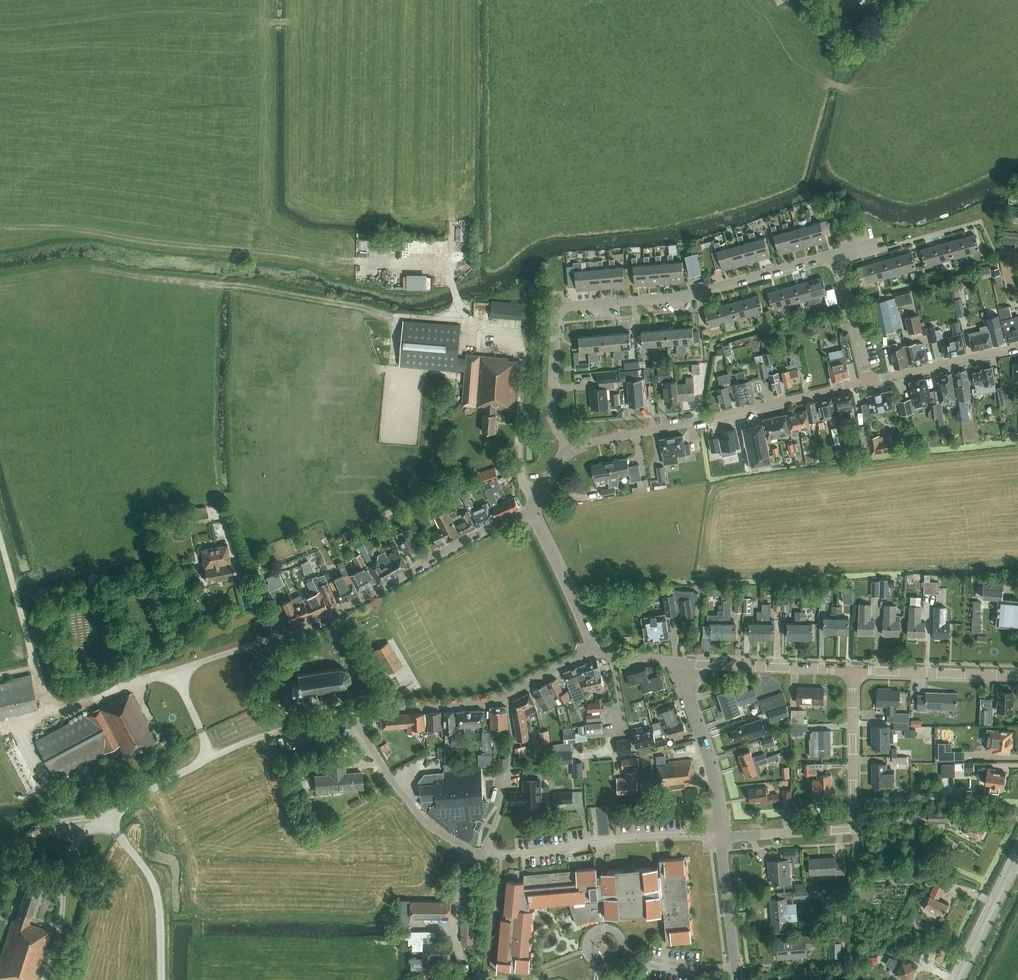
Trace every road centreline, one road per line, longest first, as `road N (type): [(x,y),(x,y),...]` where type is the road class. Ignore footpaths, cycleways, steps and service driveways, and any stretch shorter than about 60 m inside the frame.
road 1 (residential): [(571,450),(554,423),(557,307),(688,295),(837,256),(869,382)]
road 2 (residential): [(720,836),(471,851),(421,818),(356,714)]
road 3 (residential): [(869,382),(571,450)]
road 4 (residential): [(852,670),(854,829),(720,836)]
road 5 (residential): [(280,635),(529,515)]
road 6 (residential): [(356,714),(497,698),(593,651)]
road 7 (track): [(0,539),(48,713),(0,724)]
road 8 (track): [(395,316),(199,283)]
road 9 (residential): [(720,836),(681,663)]
road 10 (residential): [(852,670),(681,663)]
road 11 (residential): [(1017,676),(852,670)]
road 12 (residential): [(1017,346),(869,382)]
road 13 (residential): [(593,651),(529,515)]
road 14 (residential): [(737,979),(720,836)]
road 15 (secondary): [(958,979),(1017,858)]

